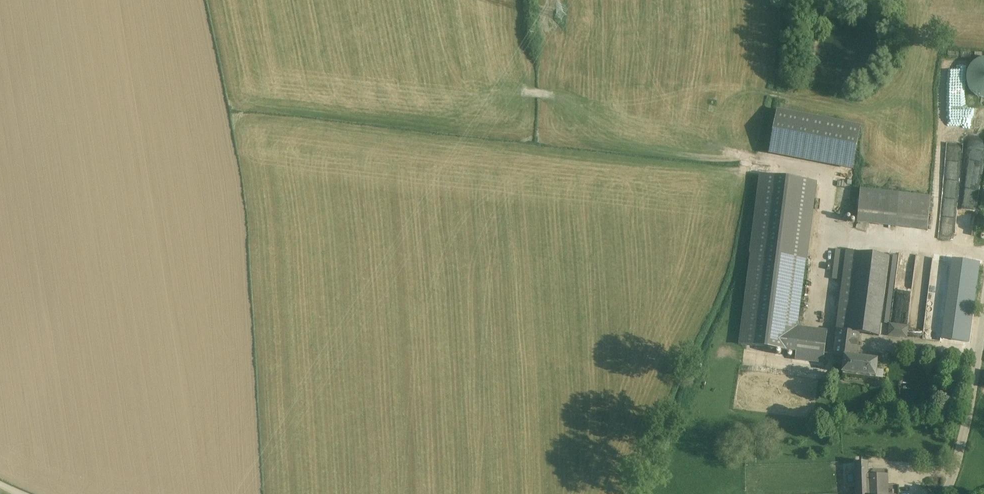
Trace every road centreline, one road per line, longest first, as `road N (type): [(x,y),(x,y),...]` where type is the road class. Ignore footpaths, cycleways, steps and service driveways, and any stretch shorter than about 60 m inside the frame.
road 1 (unclassified): [(983,318),(946,493)]

